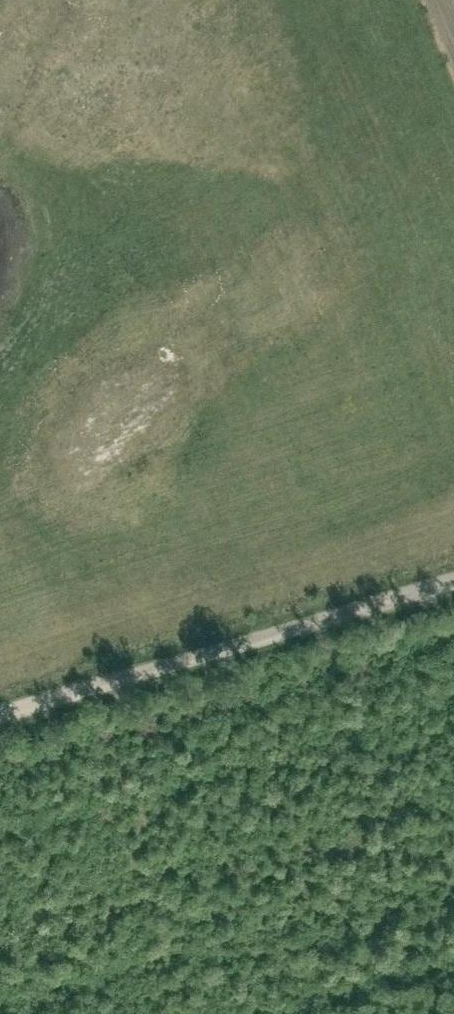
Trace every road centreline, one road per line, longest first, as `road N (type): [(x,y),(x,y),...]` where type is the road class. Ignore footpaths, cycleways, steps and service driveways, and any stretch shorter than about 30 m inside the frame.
road 1 (track): [(453,572),(0,703)]

